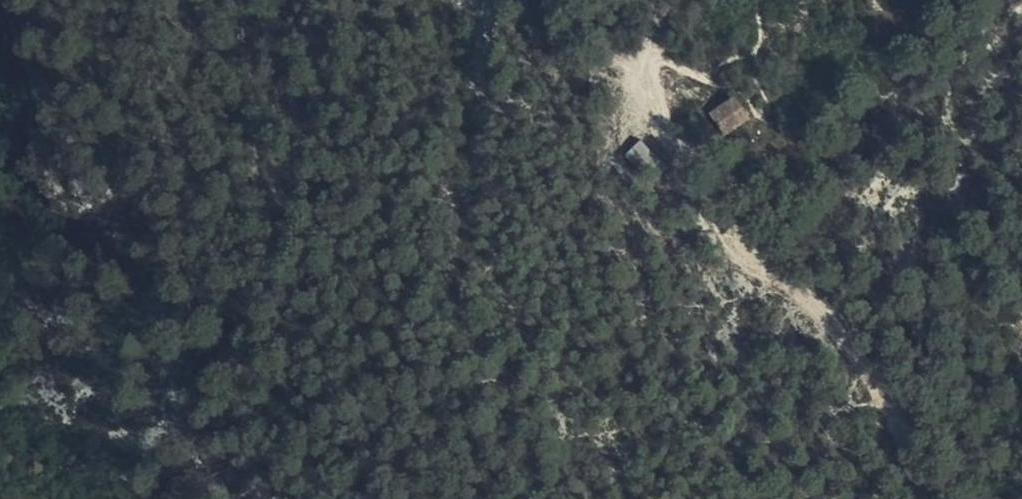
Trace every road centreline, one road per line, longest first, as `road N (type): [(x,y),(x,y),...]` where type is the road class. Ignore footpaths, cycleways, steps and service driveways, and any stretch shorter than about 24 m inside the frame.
road 1 (track): [(934,498),(811,301),(653,167),(633,115),(638,71)]

